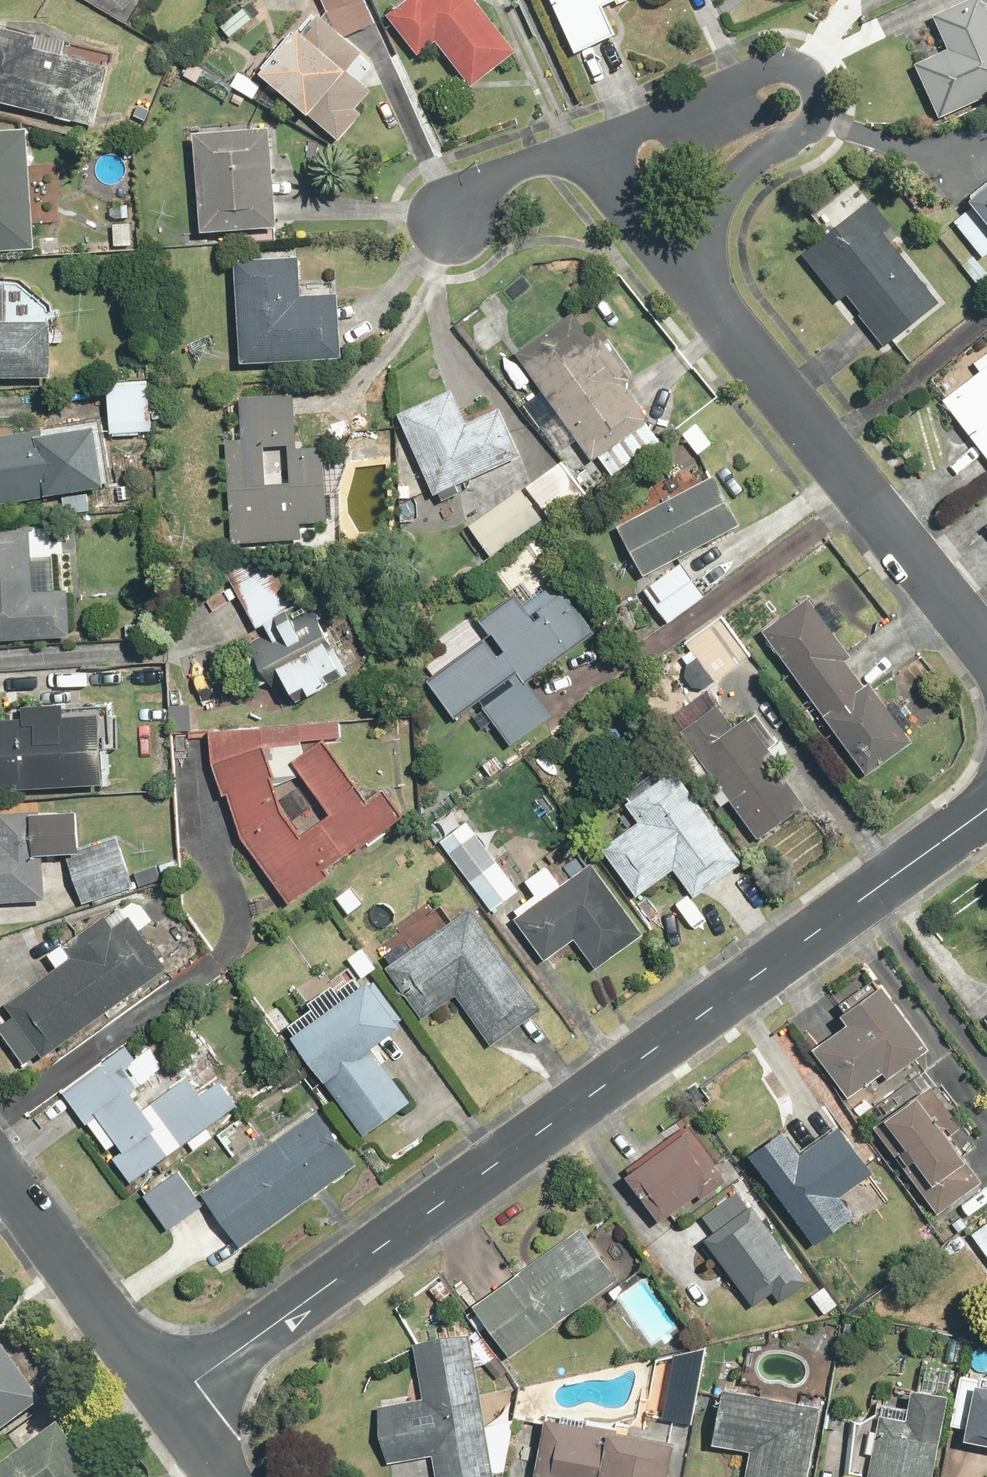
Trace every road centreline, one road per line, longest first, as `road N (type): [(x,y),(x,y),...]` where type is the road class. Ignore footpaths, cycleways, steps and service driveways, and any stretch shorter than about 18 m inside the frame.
road 1 (residential): [(170,1397),(986,808)]
road 2 (residential): [(574,149),(759,76),(786,72),(806,80),(817,102),(808,125),(748,161),(719,196),(696,295)]
road 3 (residential): [(696,295),(986,660)]
road 4 (residential): [(0,1174),(170,1397)]
road 5 (residential): [(574,149),(696,295)]
road 6 (residential): [(455,226),(500,179),(574,149)]

